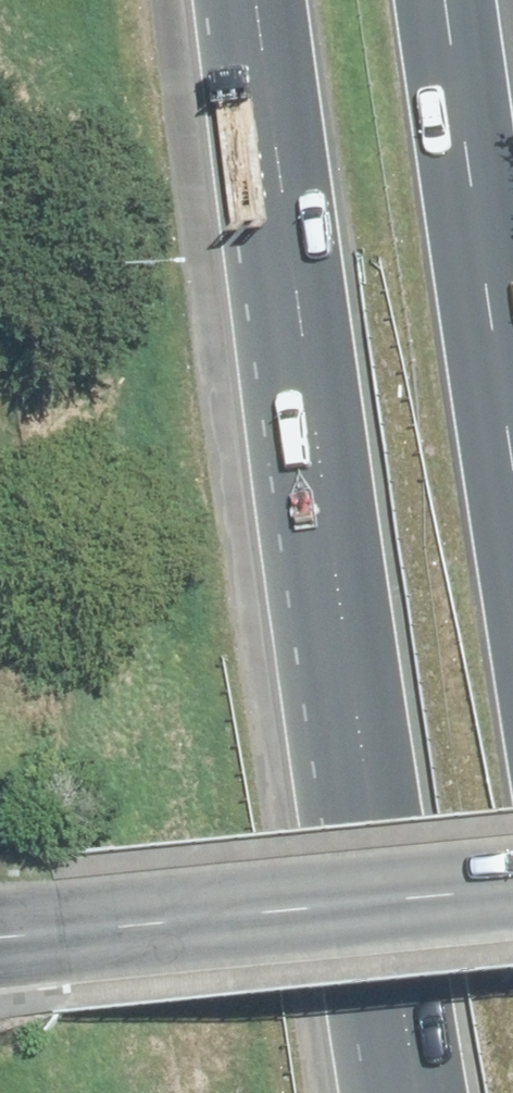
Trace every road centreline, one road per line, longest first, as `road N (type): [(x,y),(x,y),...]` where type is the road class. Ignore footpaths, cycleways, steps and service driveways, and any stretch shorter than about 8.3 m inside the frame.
road 1 (motorway): [(405,1019),(250,0)]
road 2 (tertiary): [(0,936),(512,887)]
road 3 (motorway): [(449,0),(512,452)]
road 4 (motorway): [(467,0),(512,240)]

